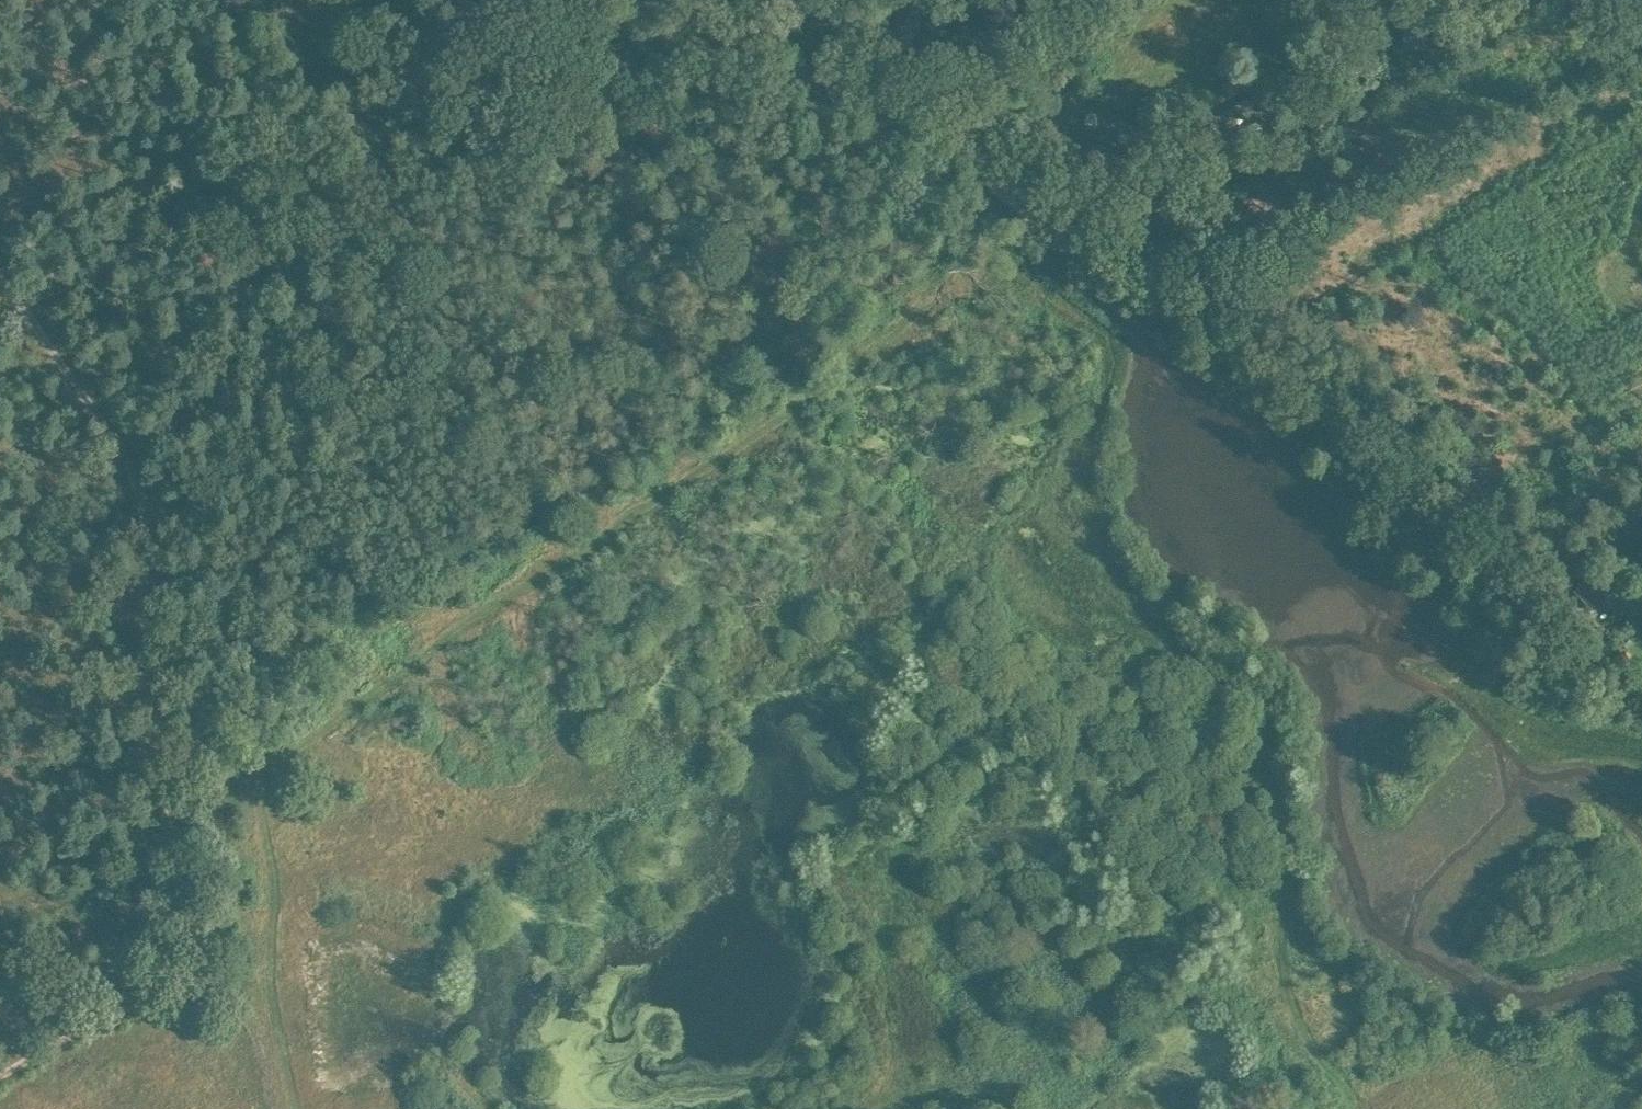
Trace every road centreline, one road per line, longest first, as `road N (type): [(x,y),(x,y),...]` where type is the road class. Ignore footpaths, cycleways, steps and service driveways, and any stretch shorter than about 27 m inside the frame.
road 1 (track): [(0,269),(128,476),(217,971),(0,1068)]

